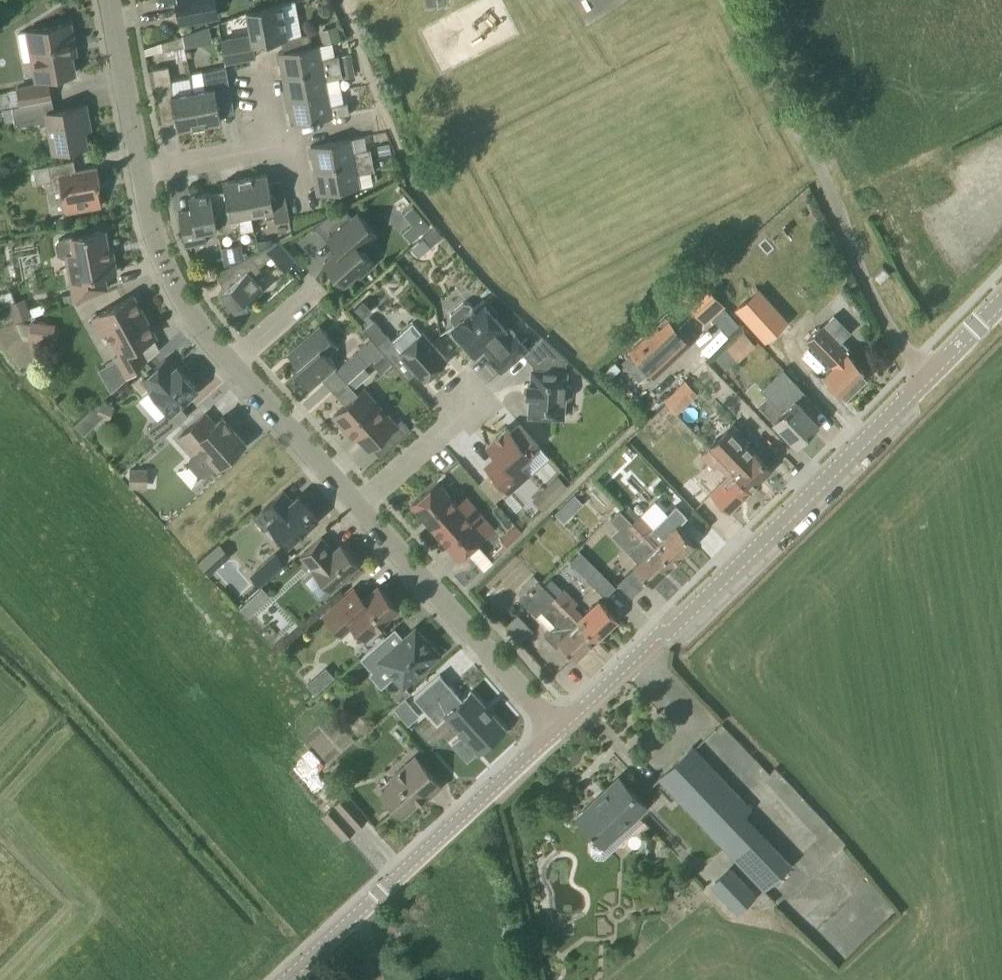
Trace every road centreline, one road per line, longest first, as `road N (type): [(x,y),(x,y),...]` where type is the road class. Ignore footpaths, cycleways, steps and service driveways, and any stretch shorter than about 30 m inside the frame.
road 1 (residential): [(557,729),(925,379)]
road 2 (residential): [(925,379),(867,291),(818,167),(728,0)]
road 3 (residential): [(557,729),(360,509)]
road 4 (residential): [(373,898),(557,729)]
road 5 (residential): [(230,361),(159,275),(136,165)]
road 6 (residential): [(360,509),(230,361)]
road 7 (residential): [(360,509),(484,380)]
road 8 (residential): [(136,165),(107,0)]
road 9 (residential): [(136,165),(277,137)]
road 10 (unclassified): [(286,979),(373,898)]

